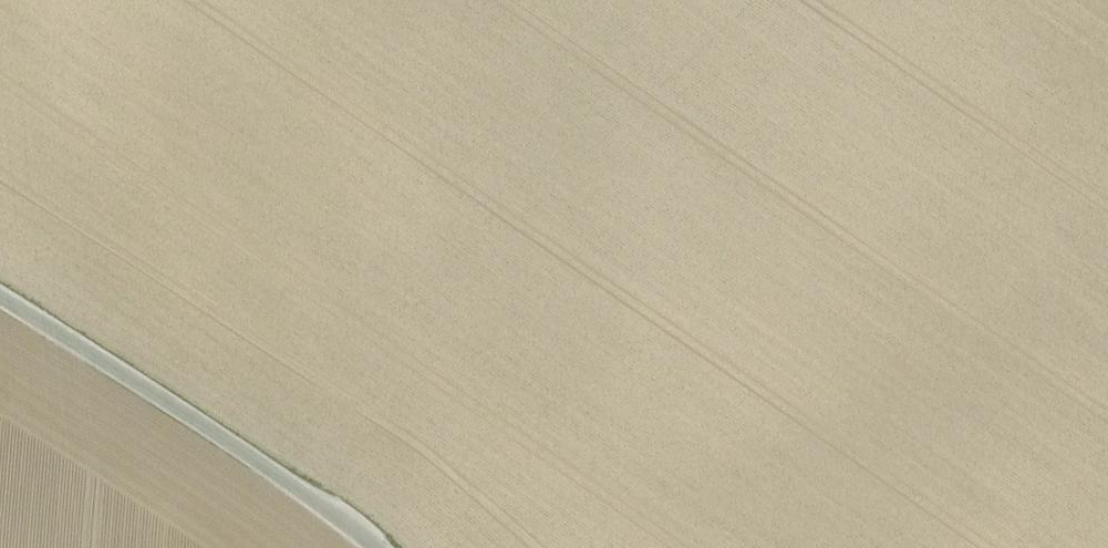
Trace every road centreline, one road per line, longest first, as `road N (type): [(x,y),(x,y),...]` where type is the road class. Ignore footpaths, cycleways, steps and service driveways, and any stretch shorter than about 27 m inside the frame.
road 1 (unclassified): [(0,296),(383,547)]

